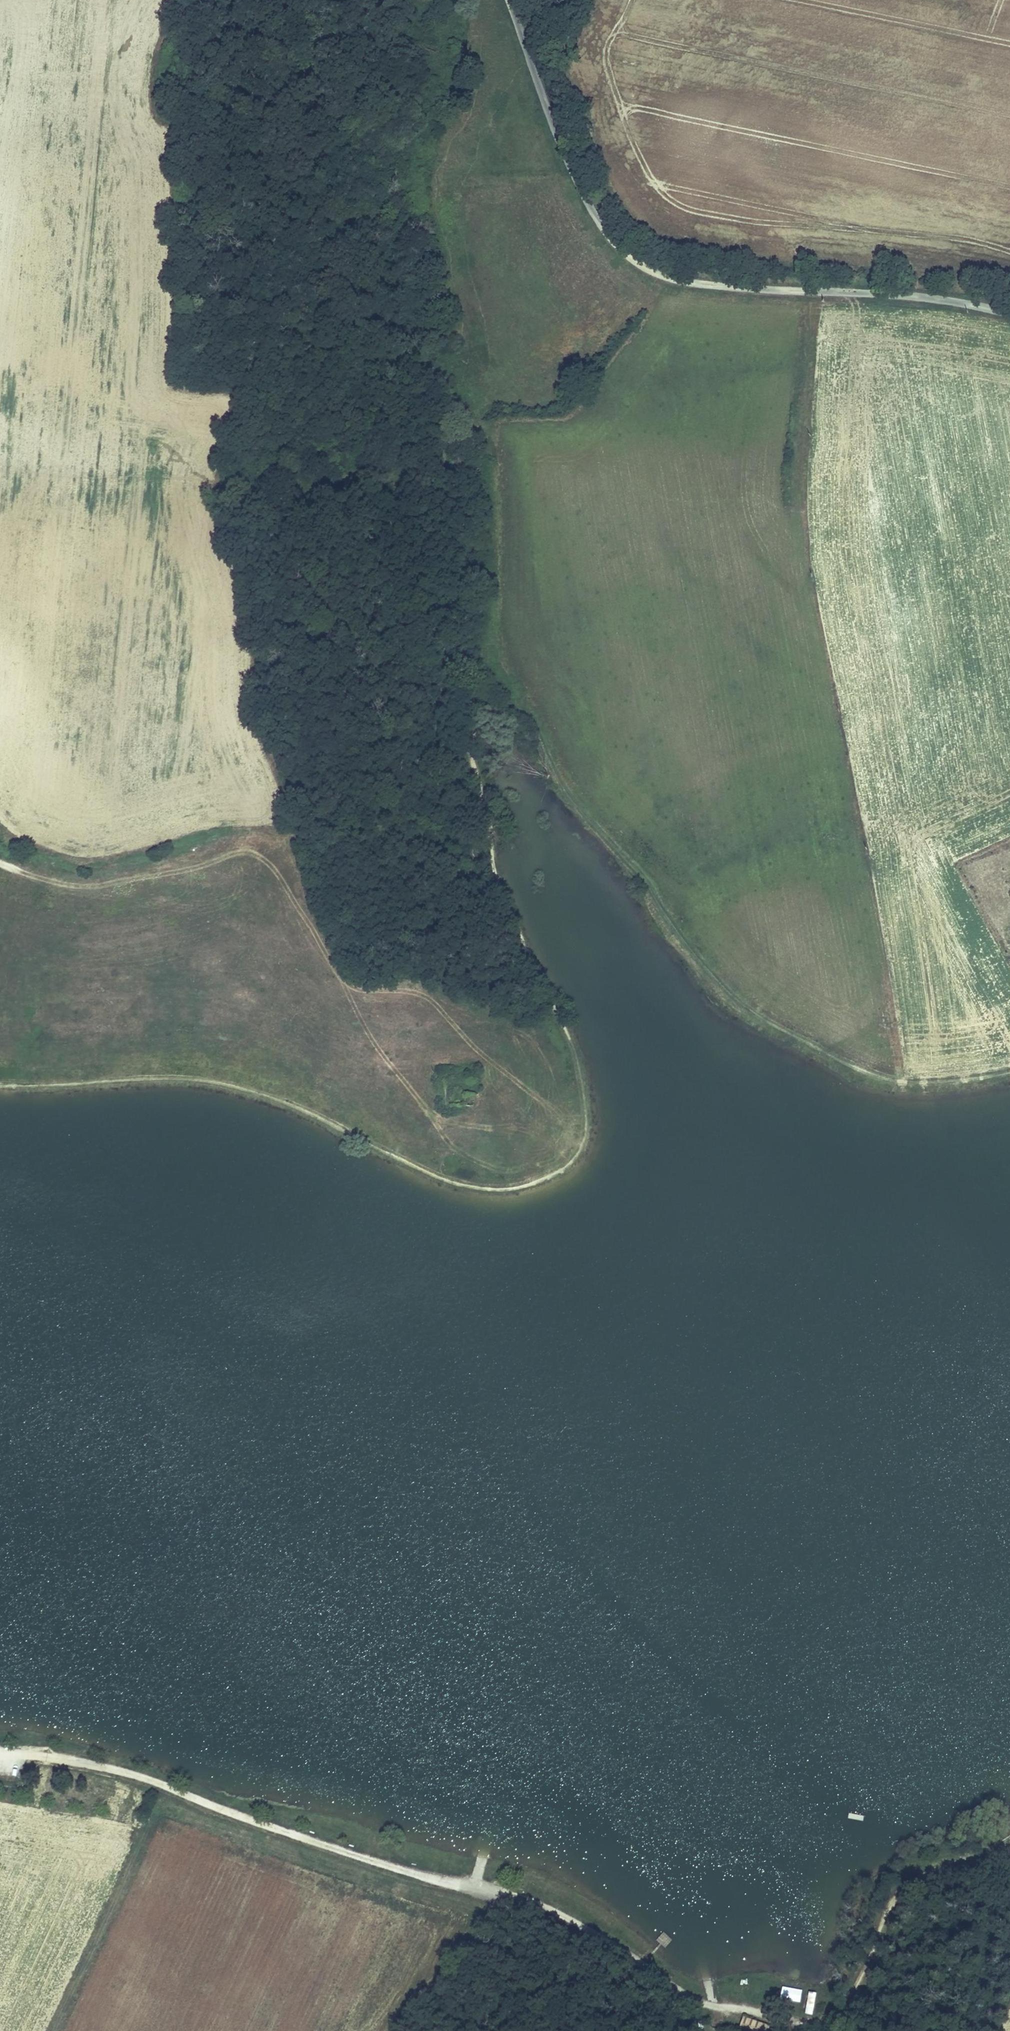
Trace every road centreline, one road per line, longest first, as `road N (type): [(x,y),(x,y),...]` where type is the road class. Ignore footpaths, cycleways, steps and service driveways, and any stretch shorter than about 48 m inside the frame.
road 1 (track): [(0,1084),(224,1085),(324,1120),(438,1179),(487,1191),(556,1173),(583,1129),(576,1073),(489,870),(473,779),(476,749),(509,717),(524,722),(566,800),(745,1015),(876,1087),(1009,1078)]
road 2 (track): [(1009,1835),(940,1862),(892,1900),(842,2017),(785,2023),(680,1997),(543,1909),(243,1818),(172,1783),(0,1748)]
road 3 (track): [(499,0),(432,177),(446,280),(466,343),(471,416),(494,449),(487,733)]
road 4 (unclassified): [(509,0),(600,224),(642,258),(676,274),(744,285),(941,293),(1009,308)]

